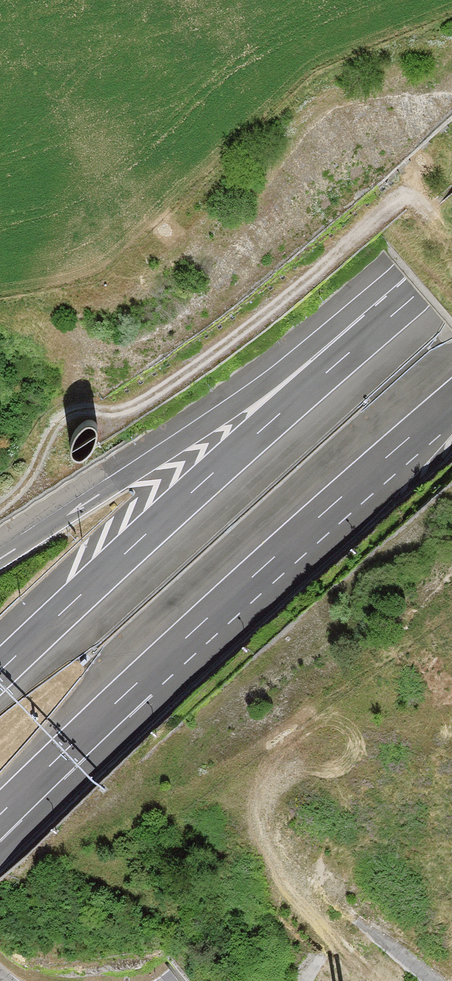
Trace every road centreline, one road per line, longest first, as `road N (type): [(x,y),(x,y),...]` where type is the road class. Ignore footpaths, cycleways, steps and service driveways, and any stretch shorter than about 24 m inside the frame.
road 1 (motorway): [(0,815),(451,401)]
road 2 (motorway): [(451,261),(0,672)]
road 3 (motorway): [(451,252),(0,550)]
road 4 (tertiary): [(186,975),(288,916),(451,843)]

